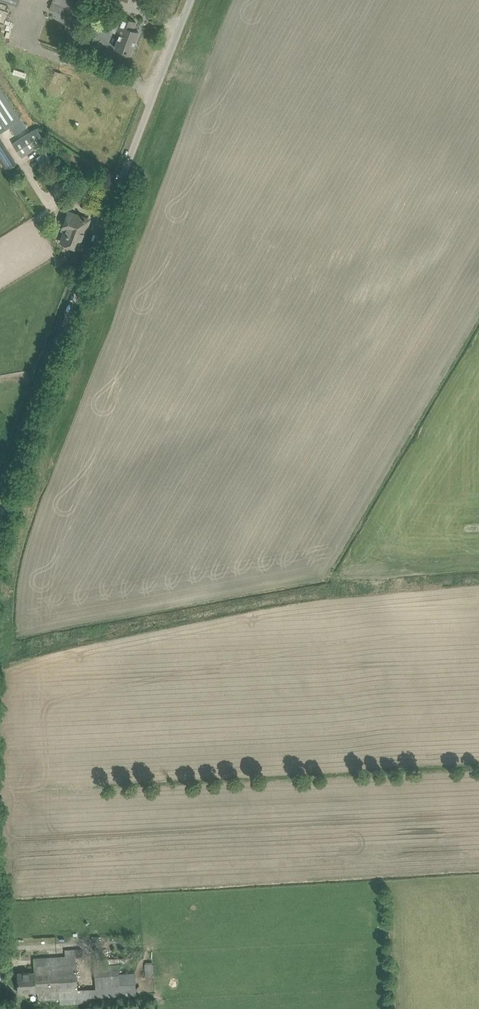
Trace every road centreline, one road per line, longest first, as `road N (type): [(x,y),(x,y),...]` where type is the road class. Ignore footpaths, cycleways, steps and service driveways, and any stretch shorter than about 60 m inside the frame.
road 1 (unclassified): [(0,513),(191,0)]

